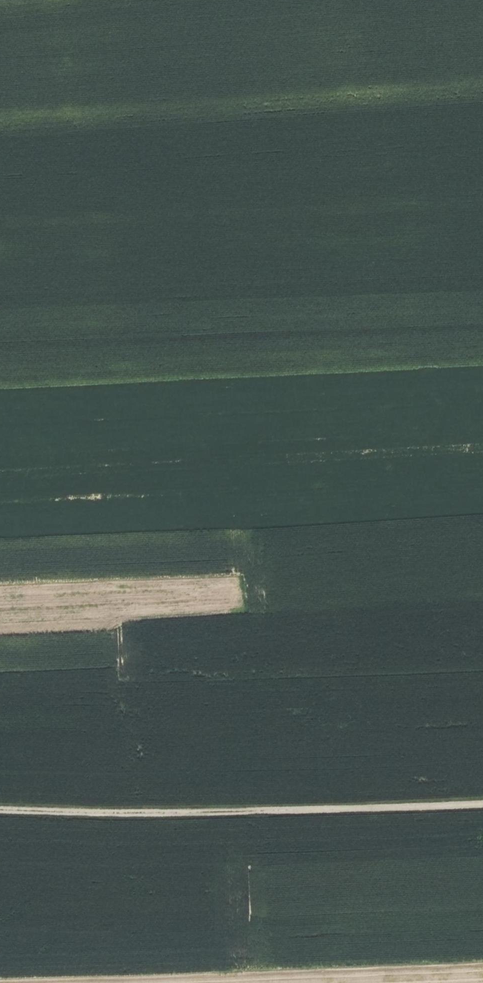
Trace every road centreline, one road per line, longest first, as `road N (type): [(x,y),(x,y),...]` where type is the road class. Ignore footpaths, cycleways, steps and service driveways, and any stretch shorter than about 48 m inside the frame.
road 1 (track): [(0,807),(482,802)]

